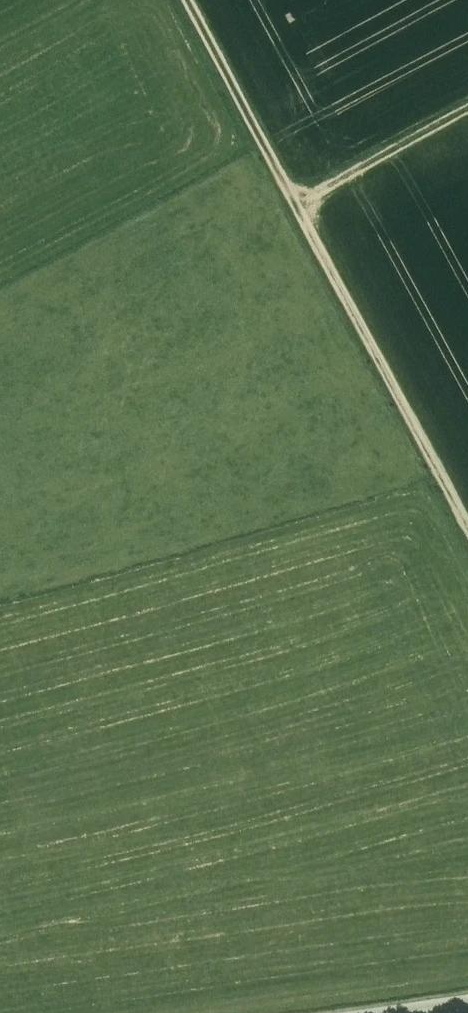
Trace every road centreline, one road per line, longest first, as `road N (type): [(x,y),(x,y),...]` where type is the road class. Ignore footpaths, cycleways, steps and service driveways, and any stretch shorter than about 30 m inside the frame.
road 1 (track): [(467,534),(182,0)]
road 2 (track): [(292,205),(467,111)]

